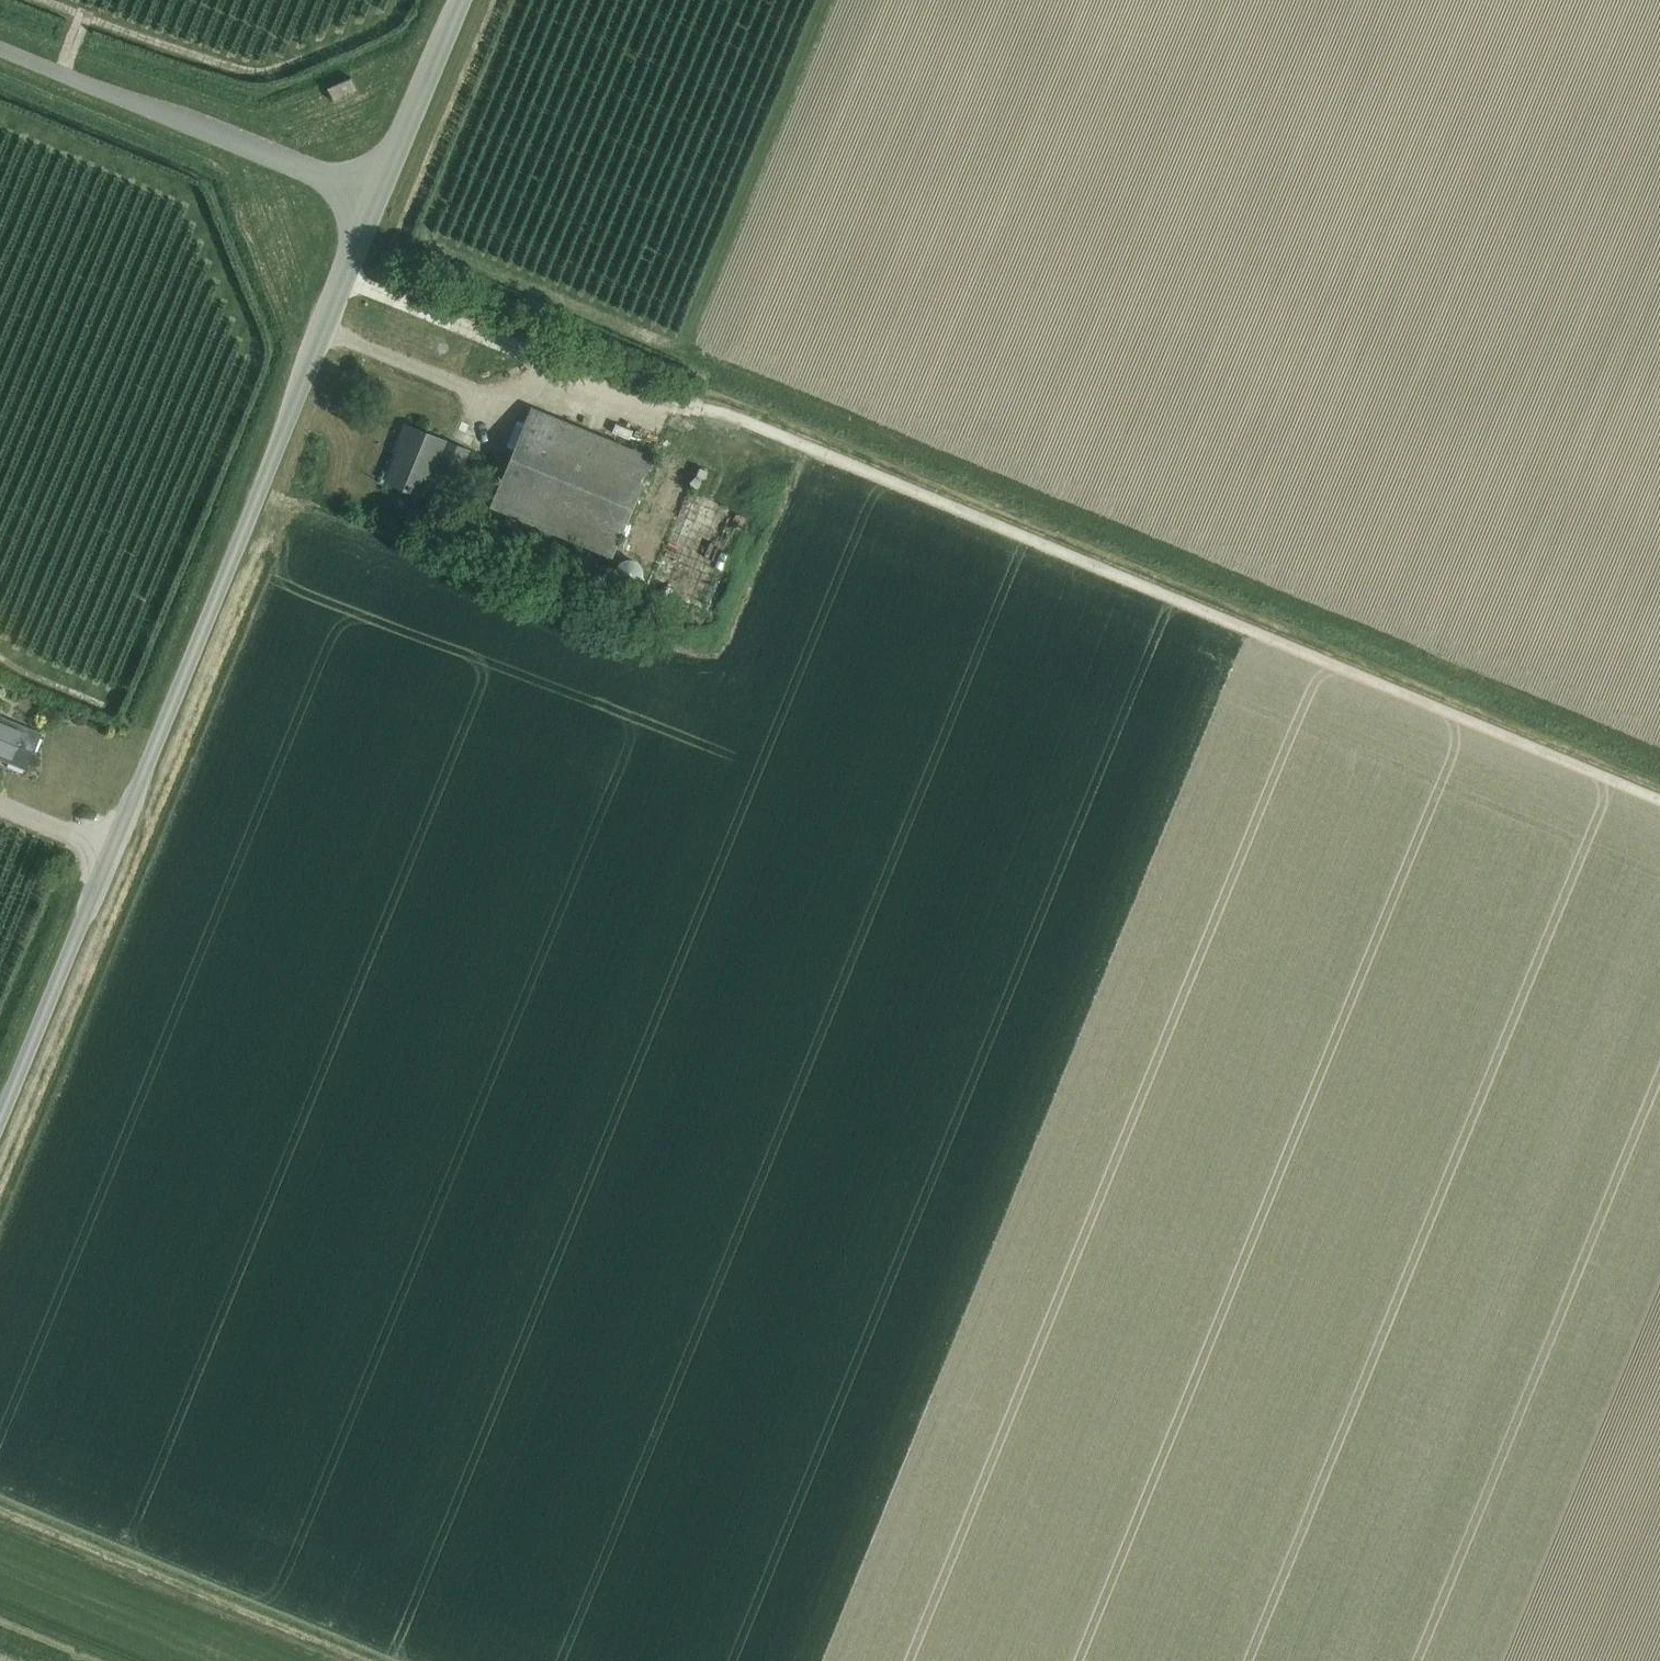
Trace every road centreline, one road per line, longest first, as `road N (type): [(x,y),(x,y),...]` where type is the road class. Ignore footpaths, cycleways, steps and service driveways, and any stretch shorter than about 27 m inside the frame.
road 1 (unclassified): [(0,1119),(369,205)]
road 2 (unclassified): [(369,205),(0,50)]
road 3 (unclassified): [(369,205),(456,0)]

